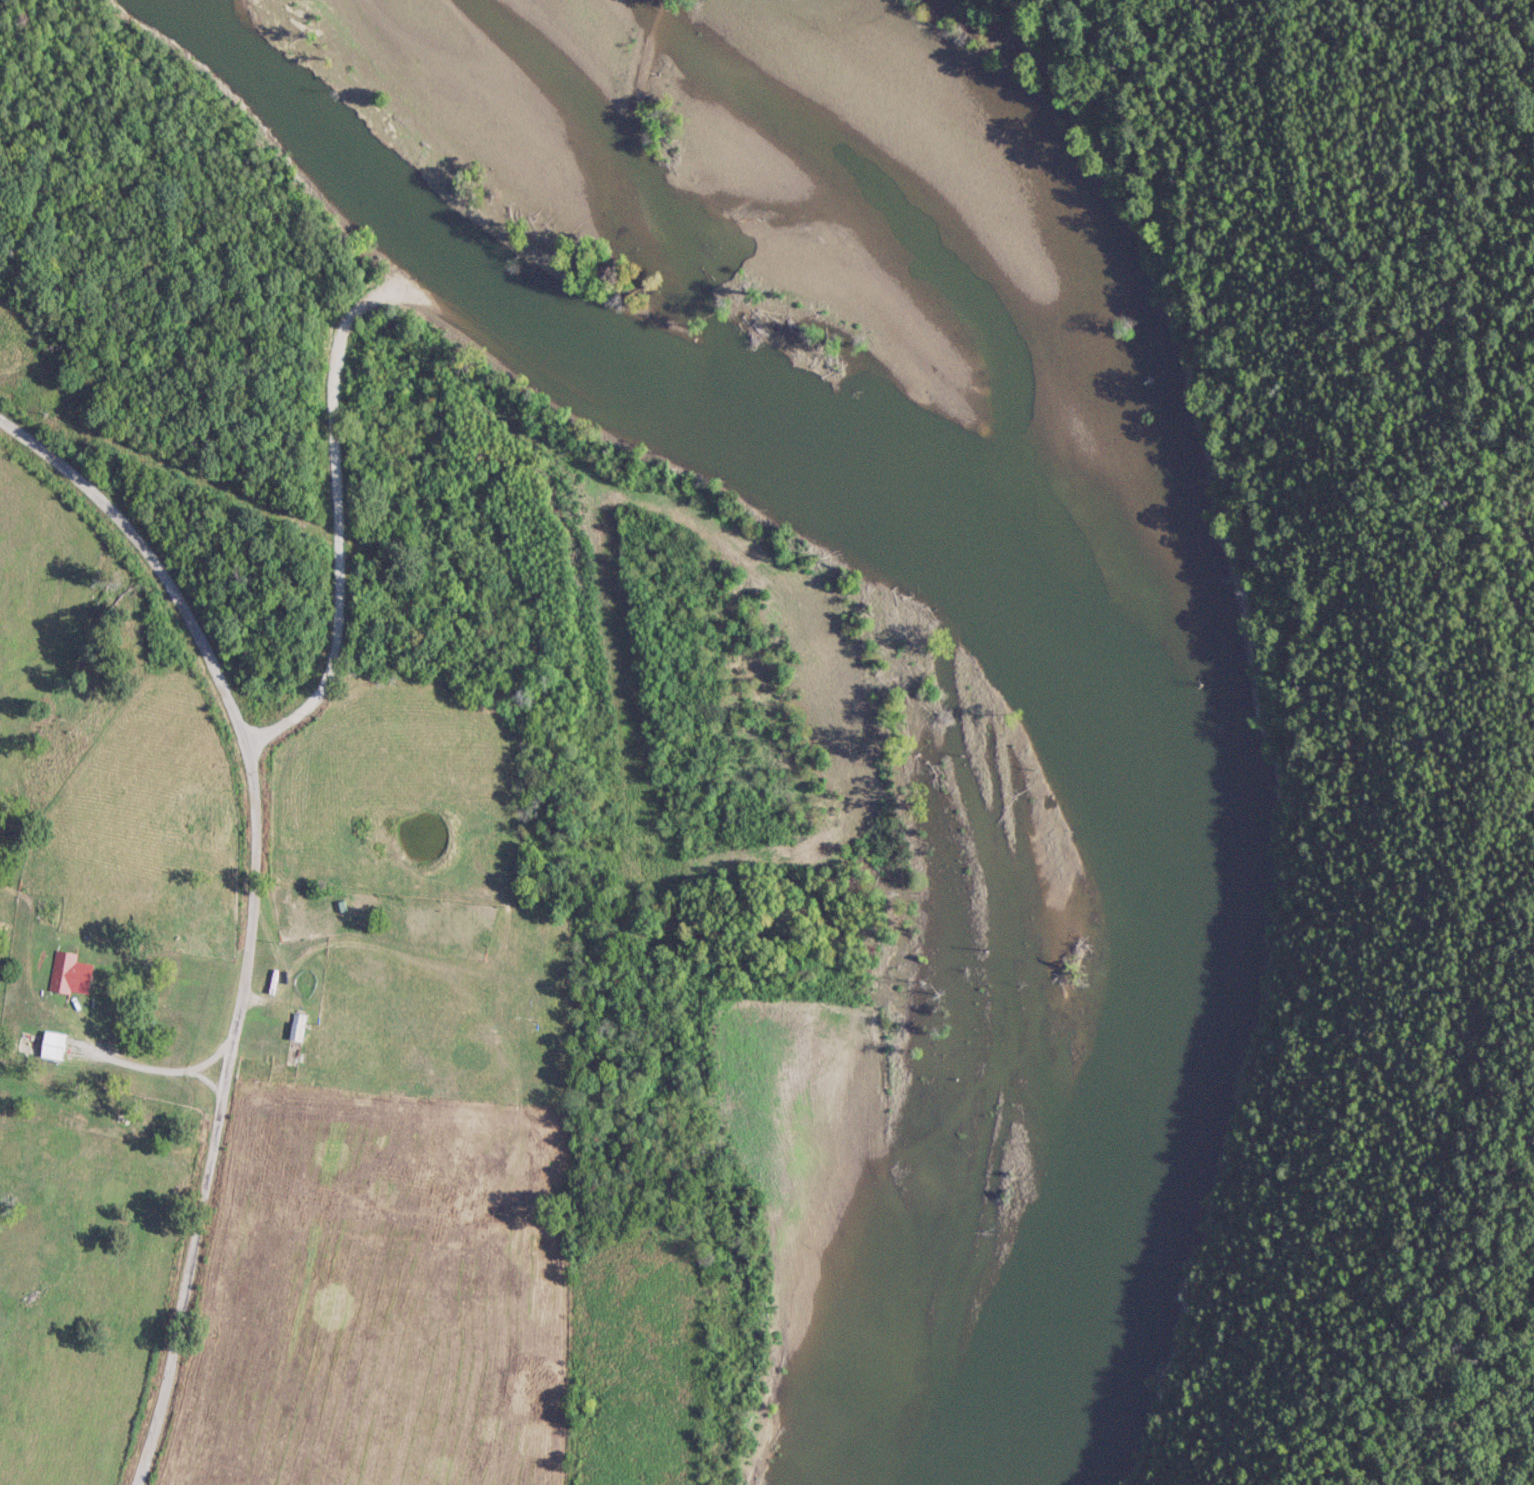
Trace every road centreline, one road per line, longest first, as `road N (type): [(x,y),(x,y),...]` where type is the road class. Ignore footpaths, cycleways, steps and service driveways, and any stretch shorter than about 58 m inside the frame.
road 1 (residential): [(249,752),(306,706),(337,657),(335,343),(370,303),(396,296),(453,316),(580,411),(651,430),(679,423),(693,401)]
road 2 (residential): [(249,752),(245,893),(223,1046),(160,1409),(133,1484)]
road 3 (residential): [(249,752),(0,498)]
road 4 (residential): [(708,338),(644,179),(640,70),(661,0)]

